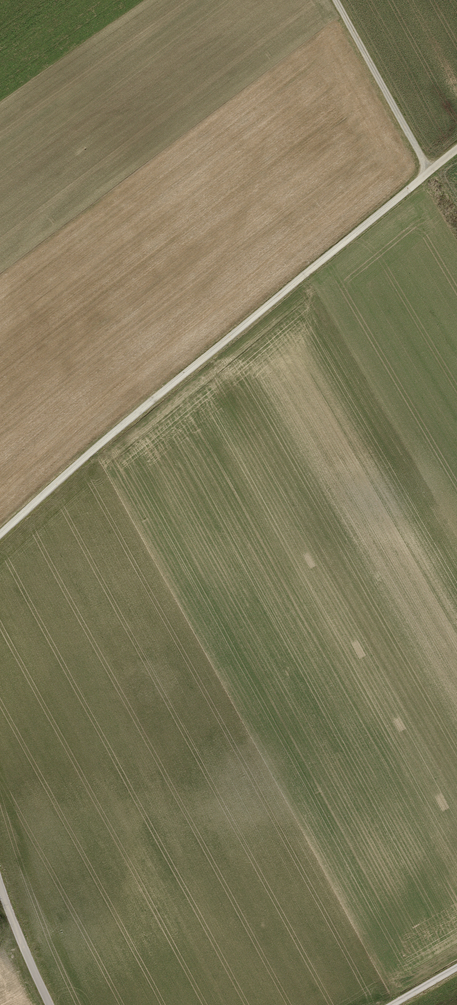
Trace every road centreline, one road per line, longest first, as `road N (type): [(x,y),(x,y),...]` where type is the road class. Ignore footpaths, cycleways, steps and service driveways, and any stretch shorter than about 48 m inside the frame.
road 1 (track): [(0,536),(456,149)]
road 2 (track): [(334,0),(428,171)]
road 3 (unclassified): [(0,882),(47,1004)]

